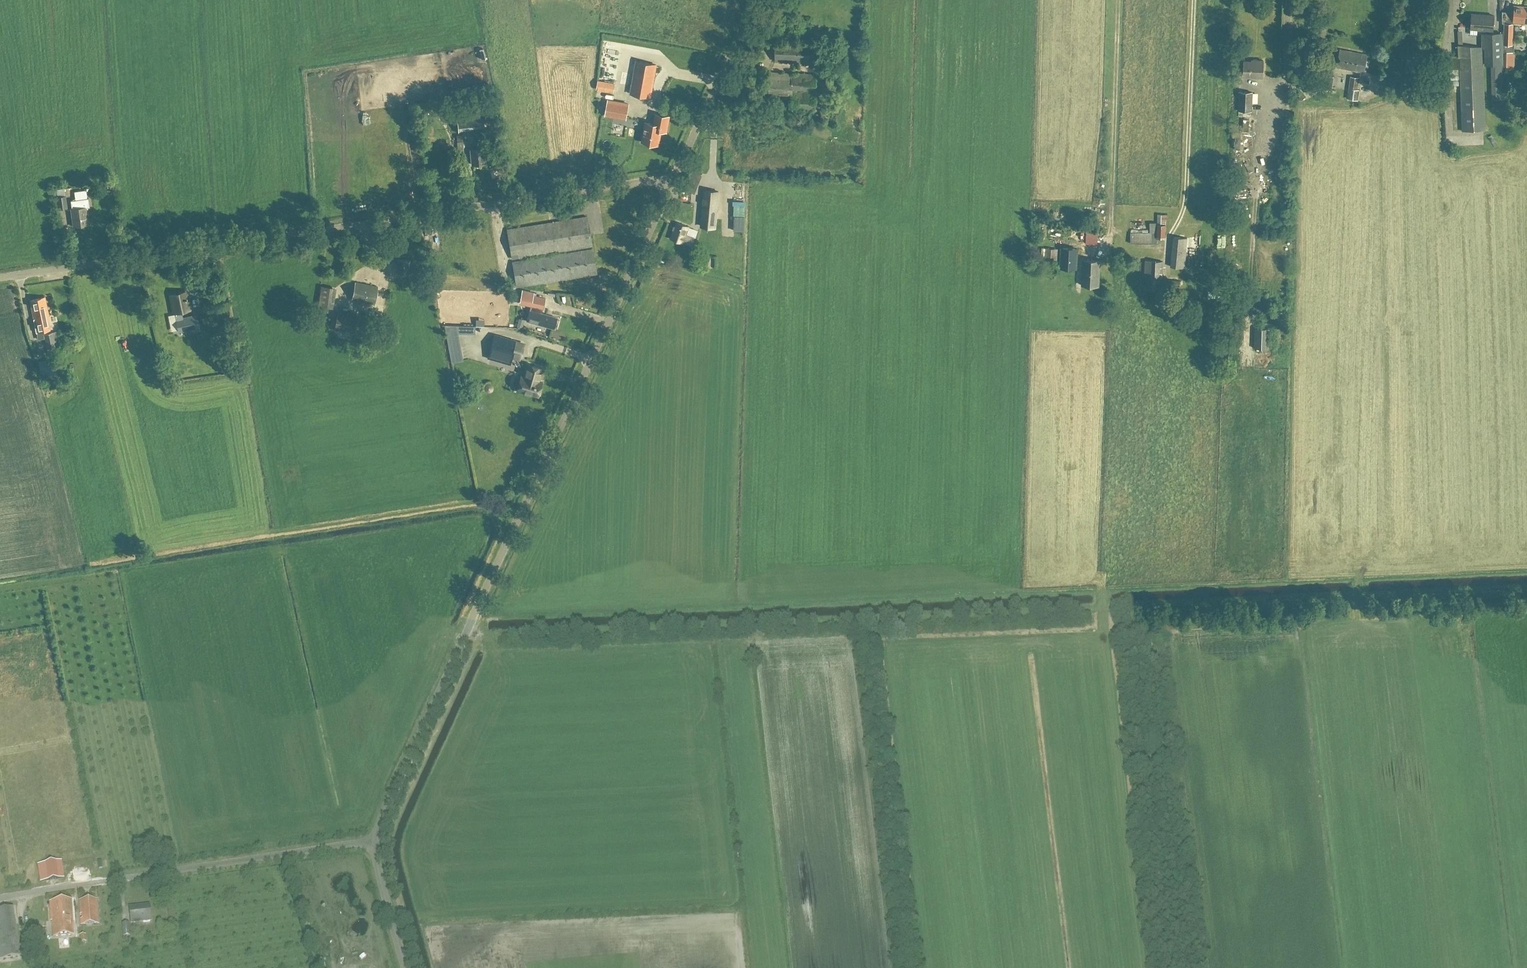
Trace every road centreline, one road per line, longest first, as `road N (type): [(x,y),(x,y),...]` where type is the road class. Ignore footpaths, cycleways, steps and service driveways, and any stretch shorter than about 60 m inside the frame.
road 1 (unclassified): [(372,841),(675,177)]
road 2 (unclassified): [(675,177),(0,278)]
road 3 (unclassified): [(0,896),(372,841)]
road 4 (unclassified): [(675,177),(755,0)]
road 5 (unclassified): [(405,967),(372,841)]

